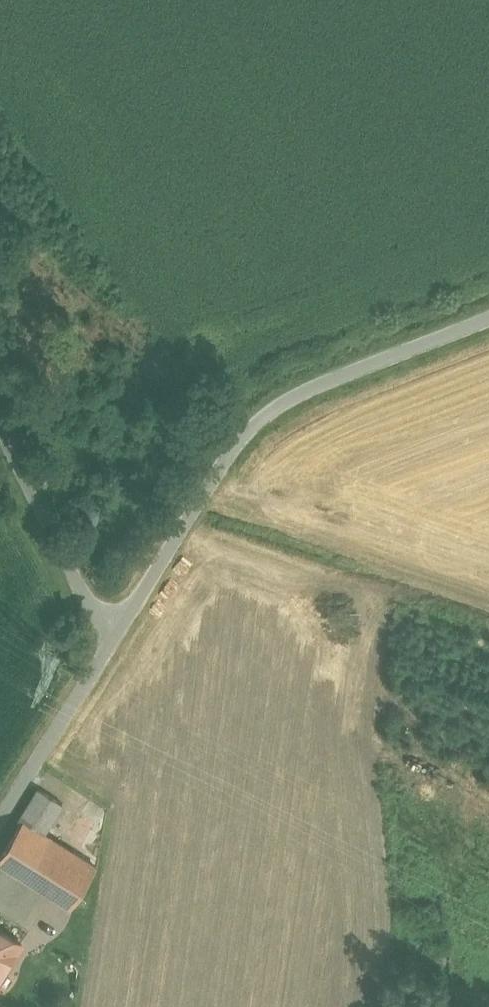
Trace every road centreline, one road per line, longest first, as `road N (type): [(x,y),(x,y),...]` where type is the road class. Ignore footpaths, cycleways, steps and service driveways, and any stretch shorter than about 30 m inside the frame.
road 1 (unclassified): [(488,323),(304,395),(258,427),(126,621)]
road 2 (unclassified): [(126,621),(0,824)]
road 3 (unclassified): [(126,621),(80,594),(0,432)]

